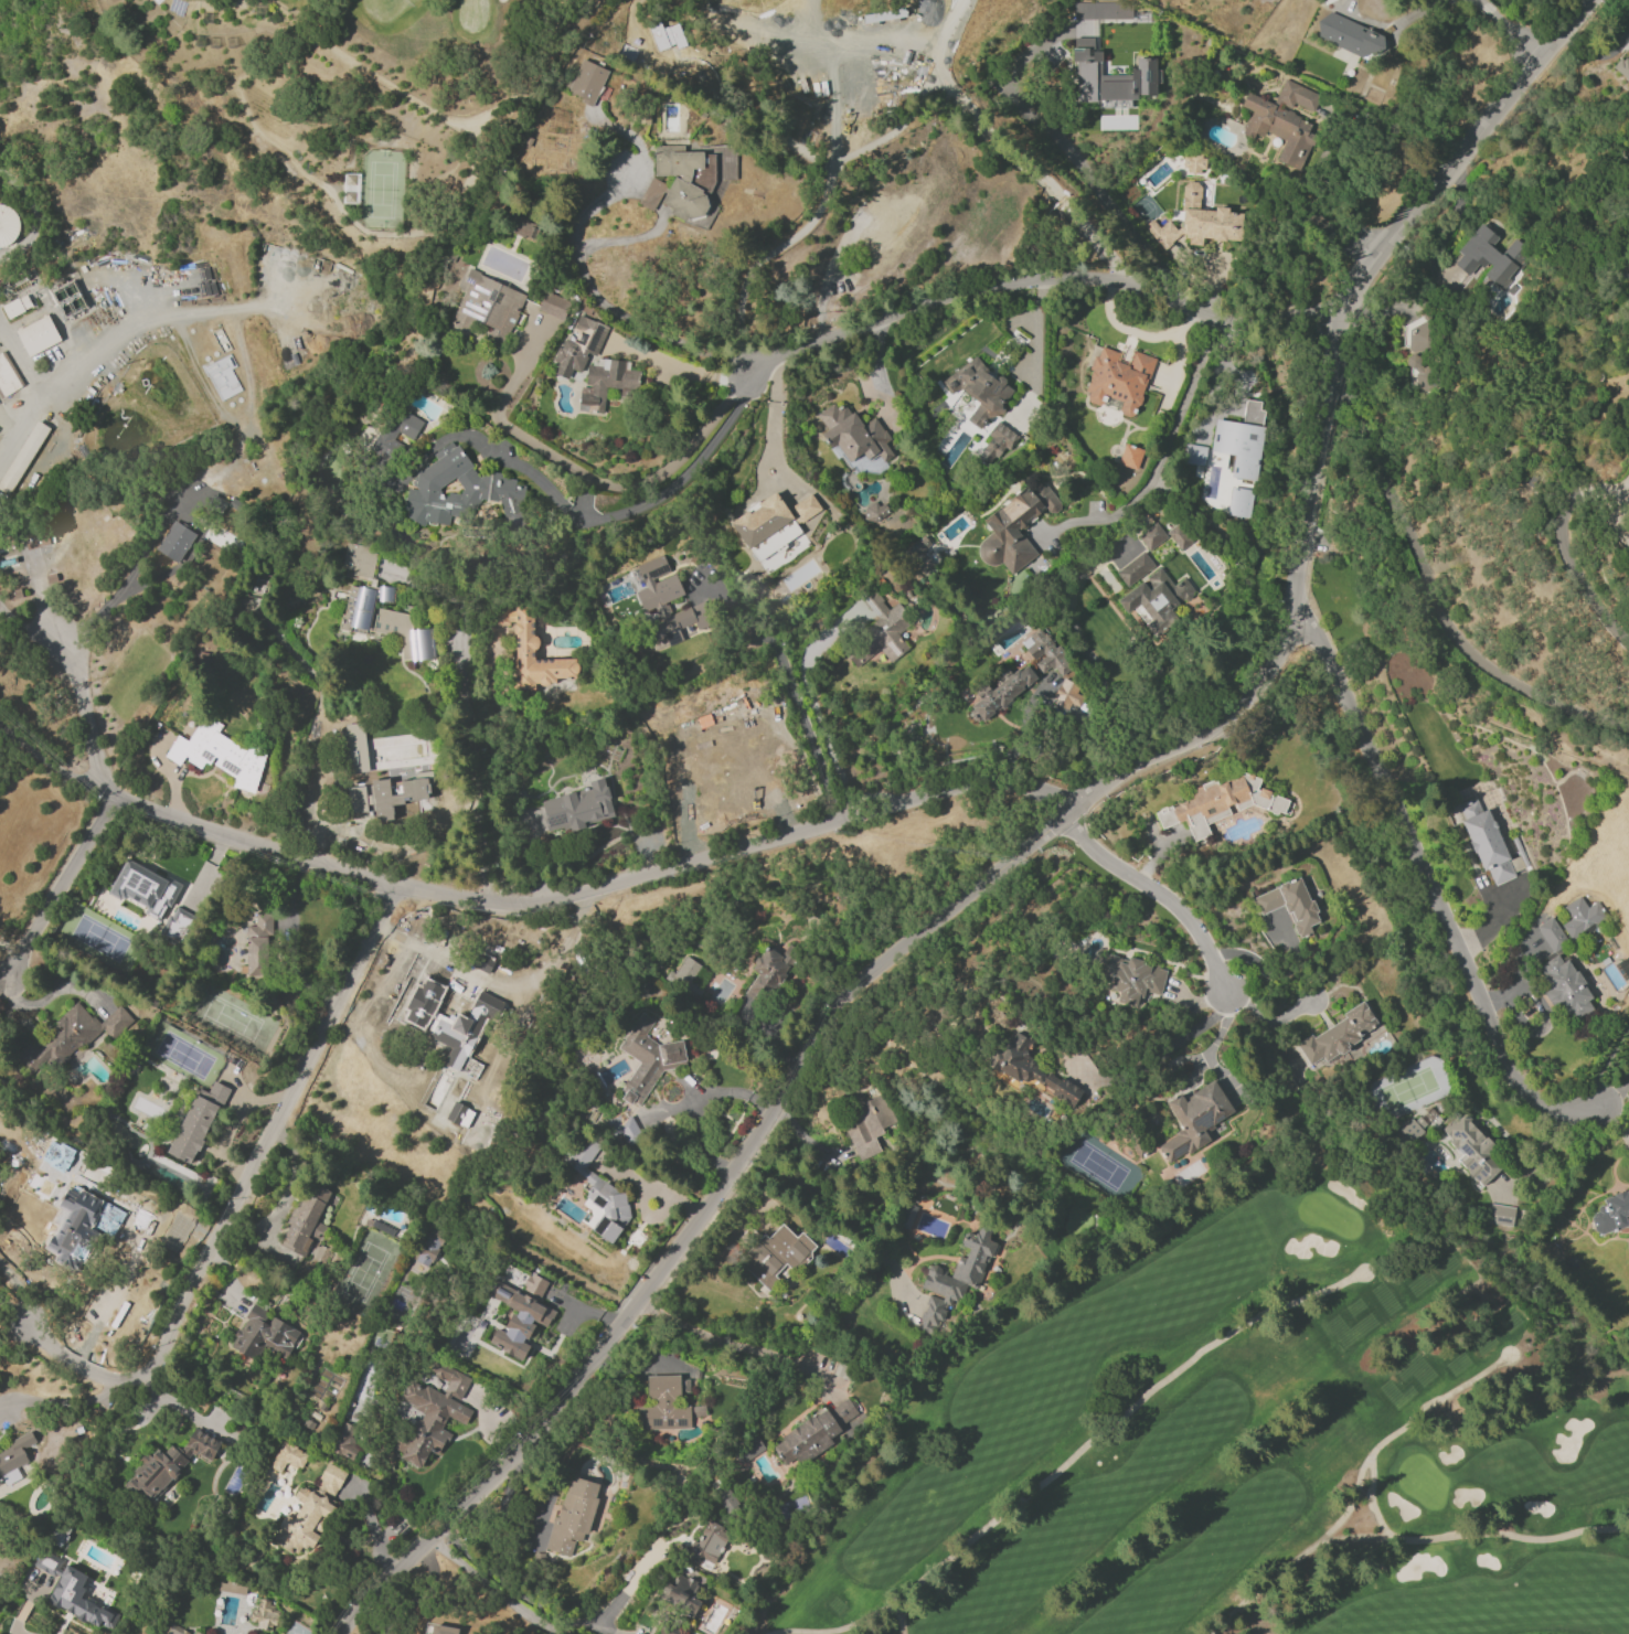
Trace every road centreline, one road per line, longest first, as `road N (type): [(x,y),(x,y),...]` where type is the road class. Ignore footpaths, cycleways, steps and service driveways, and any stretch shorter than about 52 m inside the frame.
road 1 (residential): [(1535,54),(1353,279),(1284,629),(1235,715),(1137,763),(848,996),(733,1170),(542,1429),(337,1633)]
road 2 (residential): [(1068,814),(1043,781),(986,777),(521,911),(207,833),(100,788)]
road 3 (track): [(1367,1275),(1205,1352),(883,1619),(847,1633),(790,1633)]
road 4 (residential): [(745,372),(776,352),(907,309),(1084,277),(1120,281),(1220,319),(1280,318),(1343,341)]
road 5 (residential): [(1284,629),(1322,643),(1510,1081),(1537,1102),(1601,1106)]
road 6 (residential): [(400,885),(141,1377)]
road 7 (track): [(1628,1531),(1548,1542),(1480,1536),(1323,1542),(1214,1633)]
road 8 (track): [(1510,1356),(1374,1455),(1374,1514),(1392,1539)]
road 9 (residential): [(1068,814),(1090,851),(1192,923),(1228,991)]
road 10 (residential): [(100,788),(44,914),(7,972)]
road 11 (residential): [(1581,0),(1535,54),(1473,0)]
road 12 (residential): [(141,1377),(110,1381),(20,1322)]

